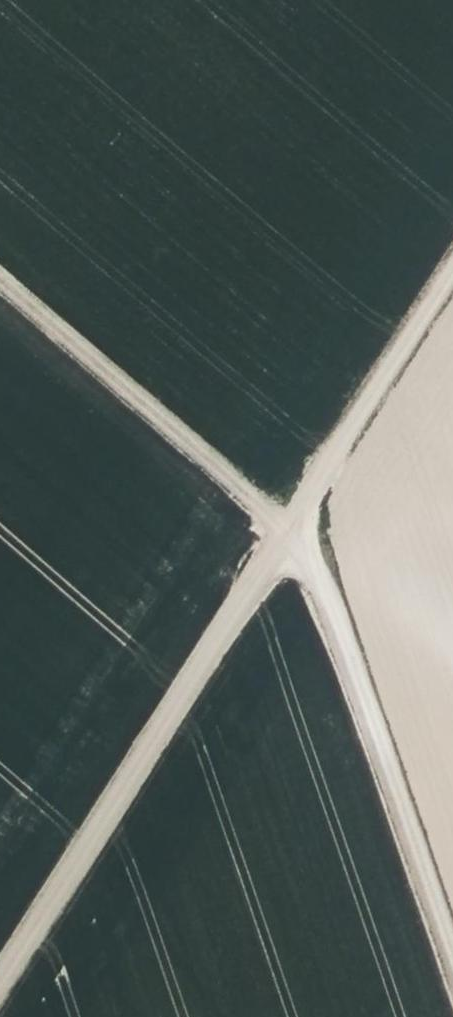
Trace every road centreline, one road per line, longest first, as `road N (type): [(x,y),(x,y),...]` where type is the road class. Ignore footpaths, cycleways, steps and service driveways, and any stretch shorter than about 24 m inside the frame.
road 1 (track): [(0,266),(293,521),(452,971)]
road 2 (track): [(0,980),(452,271)]

